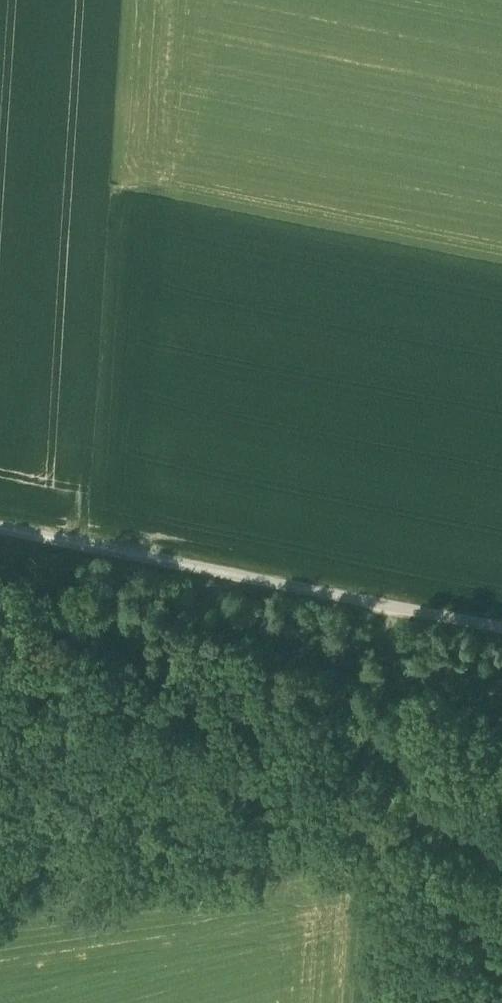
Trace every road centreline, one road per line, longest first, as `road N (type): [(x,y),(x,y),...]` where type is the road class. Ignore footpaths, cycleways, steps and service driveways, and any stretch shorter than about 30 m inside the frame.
road 1 (track): [(501,627),(0,527)]

